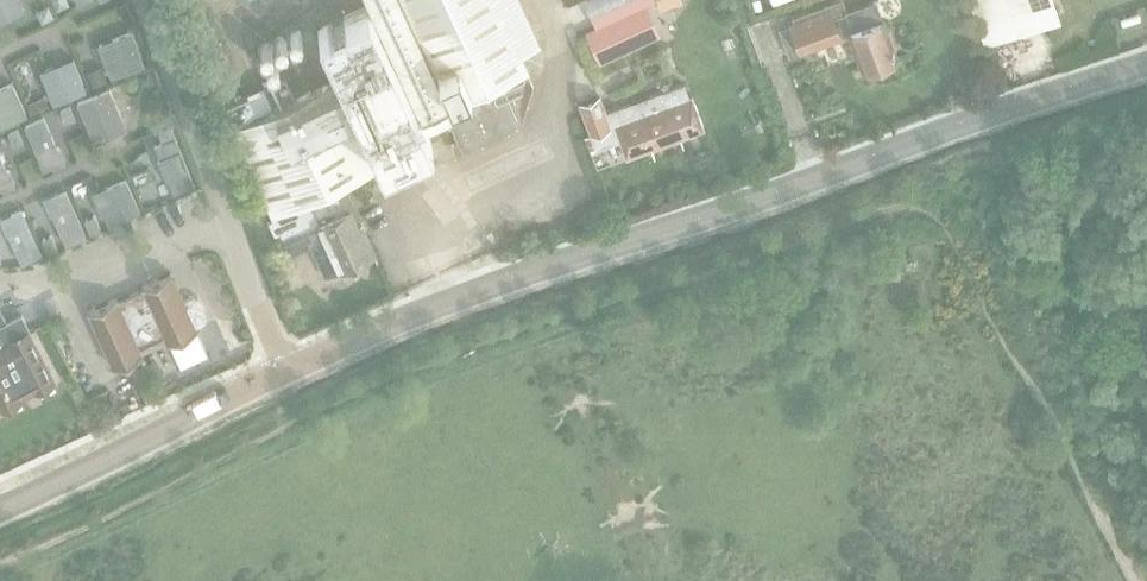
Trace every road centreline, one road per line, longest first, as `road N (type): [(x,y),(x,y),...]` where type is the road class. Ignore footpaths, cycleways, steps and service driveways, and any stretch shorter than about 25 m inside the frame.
road 1 (tertiary): [(283,370),(489,288),(1146,66)]
road 2 (unclassified): [(0,509),(283,370)]

